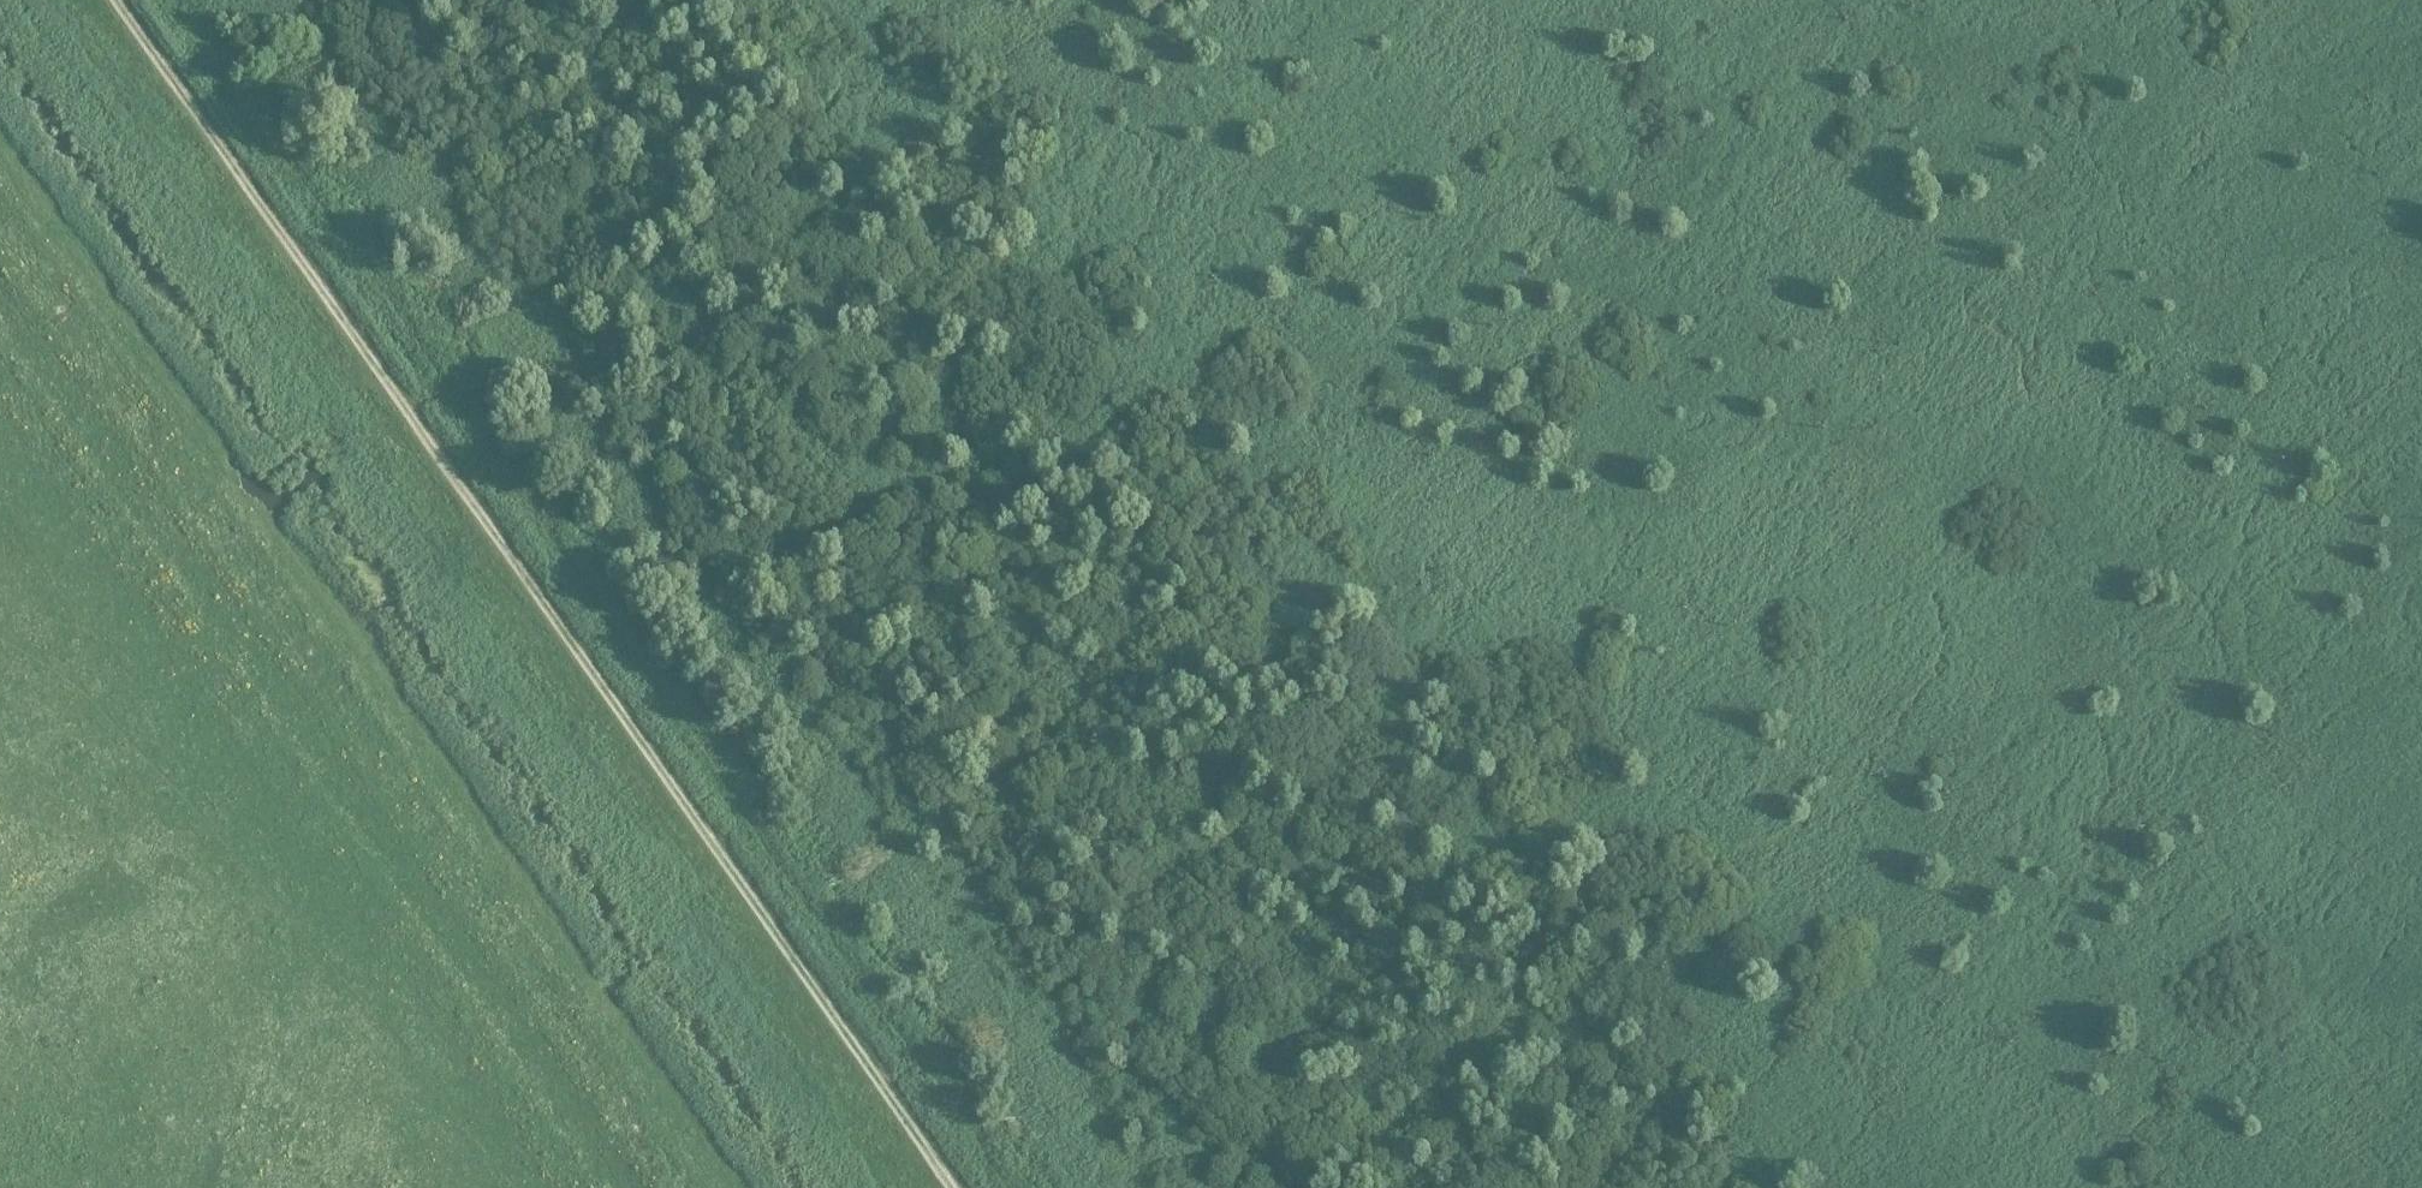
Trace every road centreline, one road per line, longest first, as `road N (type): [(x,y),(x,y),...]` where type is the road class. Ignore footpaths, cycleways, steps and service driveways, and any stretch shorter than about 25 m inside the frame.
road 1 (track): [(954,1187),(117,0)]

